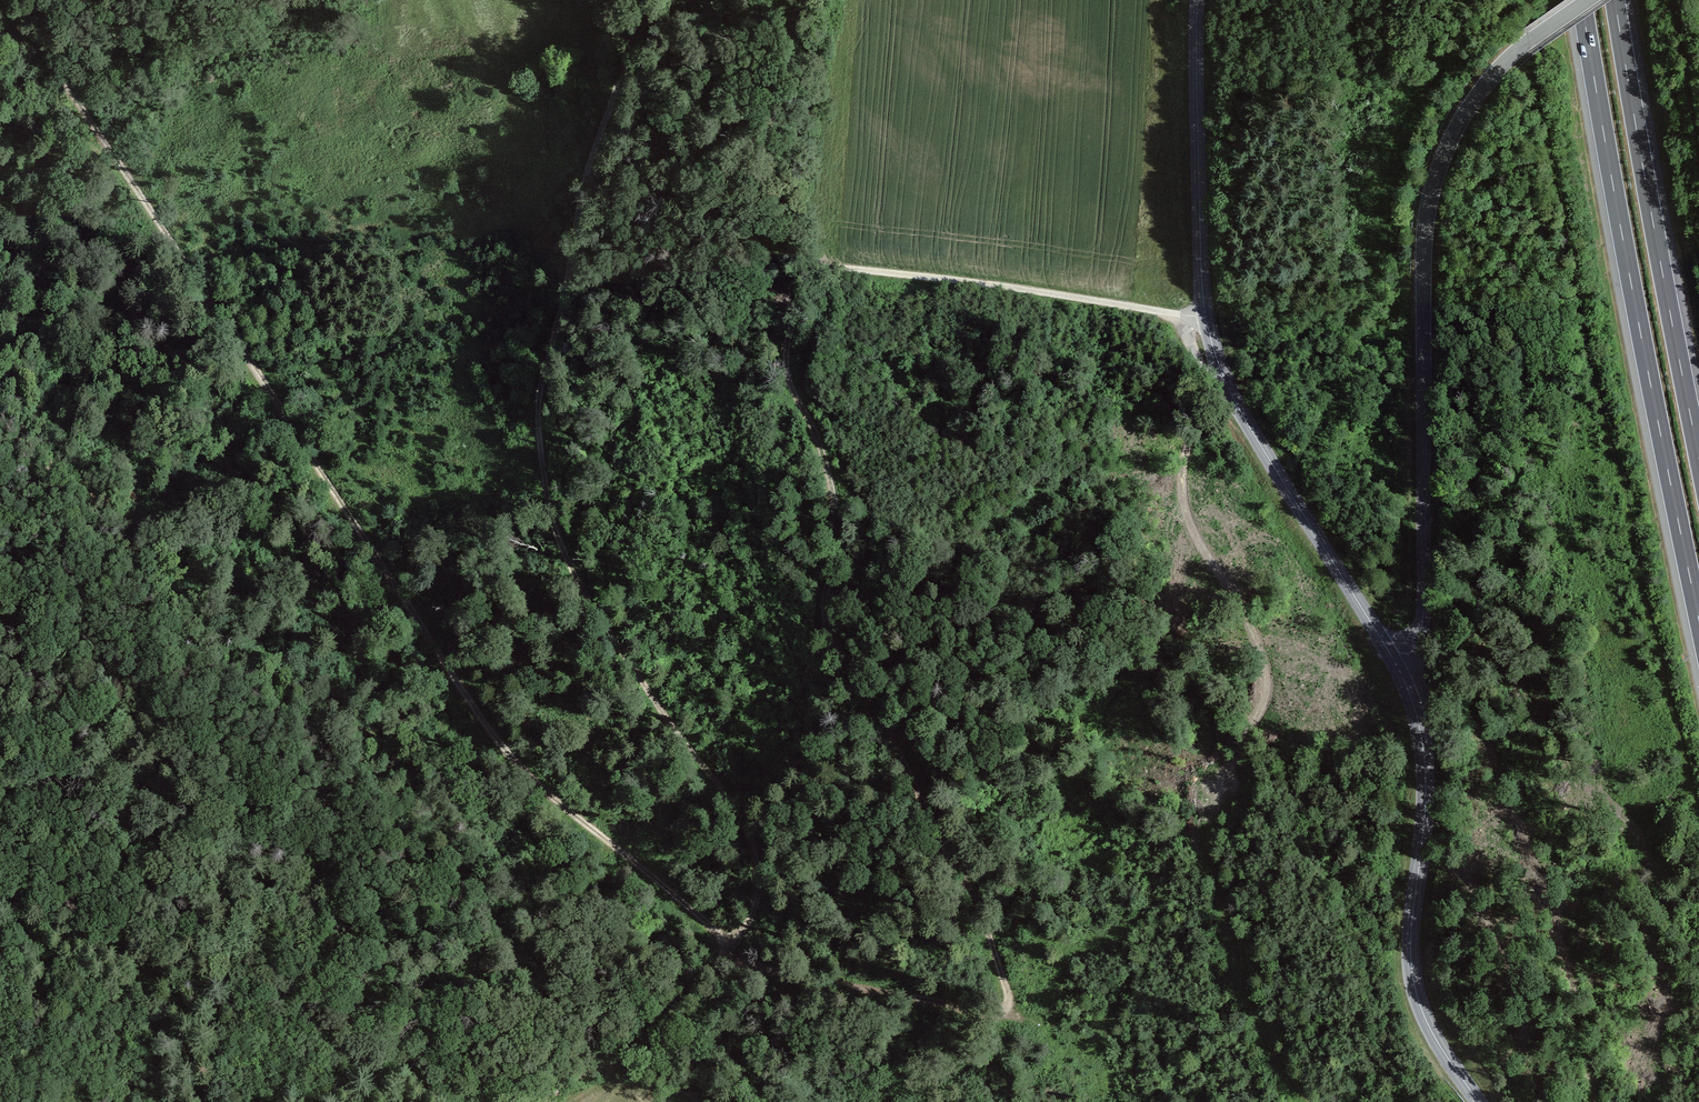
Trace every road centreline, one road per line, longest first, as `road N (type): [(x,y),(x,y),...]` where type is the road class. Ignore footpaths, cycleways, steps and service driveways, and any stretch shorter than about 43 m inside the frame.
road 1 (track): [(1204,316),(992,284),(812,269),(786,362),(820,444),(837,521),(825,617),(964,874),(999,961),(1005,1006),(987,1013),(811,978),(735,945)]
road 2 (track): [(8,0),(480,718),(560,804),(735,945)]
road 3 (track): [(644,0),(594,149),(542,376),(541,457),(550,512),(578,581),(753,844),(757,898),(735,945)]
road 4 (track): [(1226,387),(1198,455),(1197,549),(1248,637),(1258,672),(1254,716),(1224,775),(1206,838),(1212,889),(1269,1048),(1307,1101)]
road 5 (tertiary): [(1399,674),(1418,636),(1424,596),(1429,202),(1441,163),(1479,94),(1528,42),(1588,0)]
road 6 (secondary): [(1196,0),(1200,265),(1214,350),(1248,434),(1399,674)]
road 7 (track): [(0,661),(67,694),(223,878),(368,945),(434,1040),(452,1101)]
road 8 (motorway): [(1581,0),(1698,621)]
road 9 (motorway): [(1698,459),(1615,0)]
road 10 (secondary): [(1399,674),(1421,755),(1413,984),(1435,1036),(1479,1101)]
road 11 (track): [(735,945),(603,1056)]

